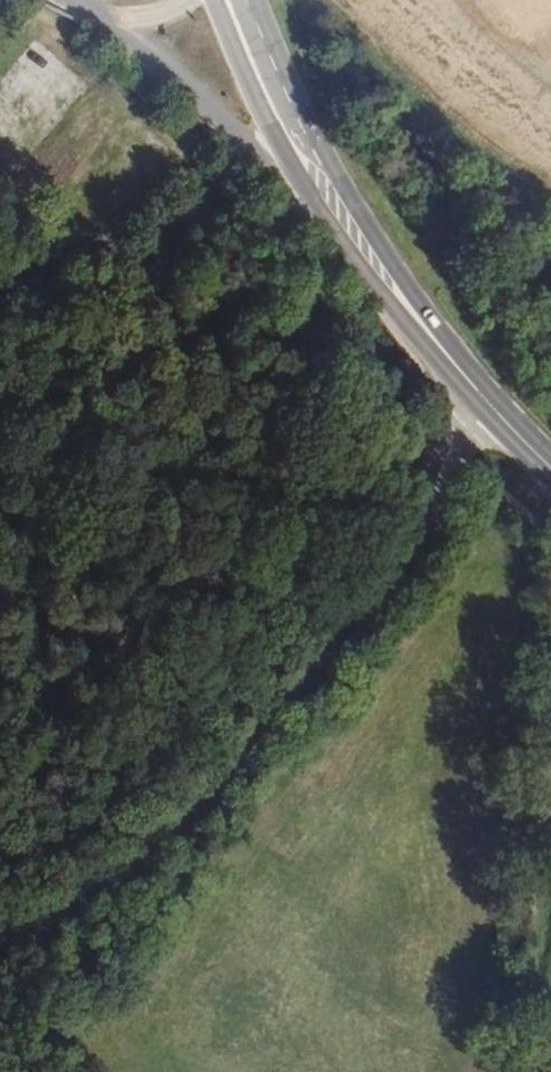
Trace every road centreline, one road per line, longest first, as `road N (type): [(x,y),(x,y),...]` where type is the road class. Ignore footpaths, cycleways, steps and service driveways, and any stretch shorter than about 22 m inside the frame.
road 1 (residential): [(0,925),(80,889),(149,833),(244,734),(493,410)]
road 2 (primary): [(493,410),(319,184)]
road 3 (tertiary): [(124,28),(276,170),(319,184)]
road 4 (primary): [(319,184),(238,0)]

